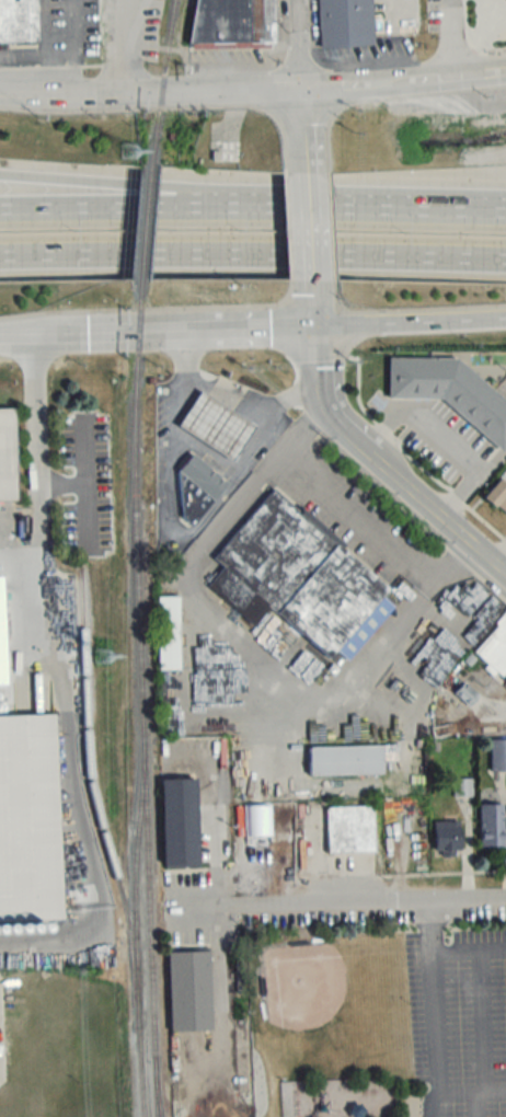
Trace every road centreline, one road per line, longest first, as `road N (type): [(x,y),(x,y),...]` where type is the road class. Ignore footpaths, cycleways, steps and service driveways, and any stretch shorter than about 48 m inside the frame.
road 1 (residential): [(318,402),(194,558),(194,587),(233,738),(232,906)]
road 2 (tertiary): [(0,93),(310,88),(505,68)]
road 3 (motorway): [(0,254),(505,256)]
road 4 (tertiary): [(470,546),(324,413),(311,290)]
road 5 (residential): [(232,906),(505,895)]
road 6 (motorway): [(505,217),(238,206)]
road 7 (motorway): [(238,206),(173,187),(0,175)]
road 8 (motorway): [(238,206),(0,210)]
road 9 (motorway): [(311,326),(505,318)]
road 10 (secondary): [(136,334),(311,326)]

